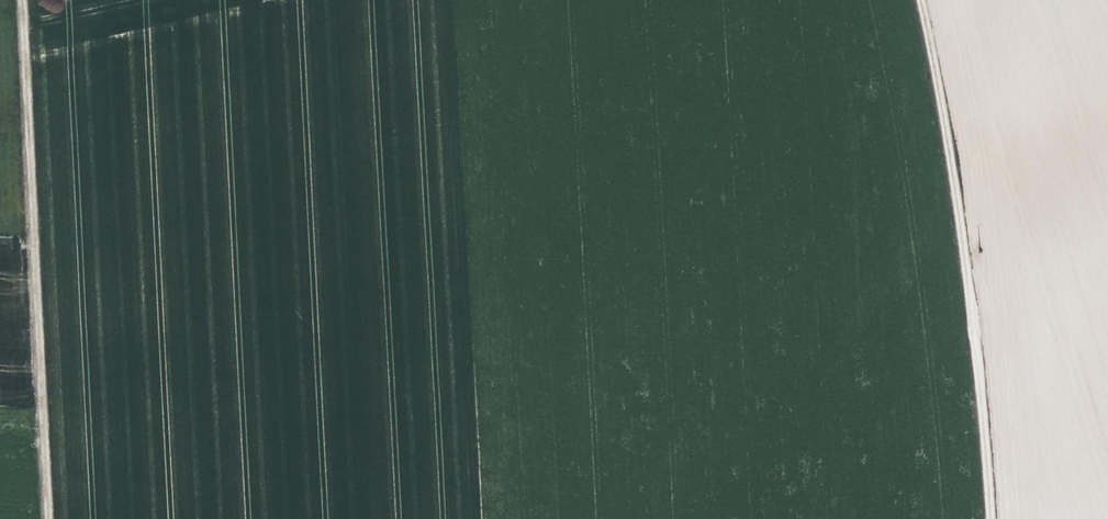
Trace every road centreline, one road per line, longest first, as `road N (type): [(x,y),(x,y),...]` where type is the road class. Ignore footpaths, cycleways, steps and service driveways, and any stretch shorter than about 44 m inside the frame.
road 1 (track): [(920,0),(954,178),(992,518)]
road 2 (track): [(44,518),(20,0)]

